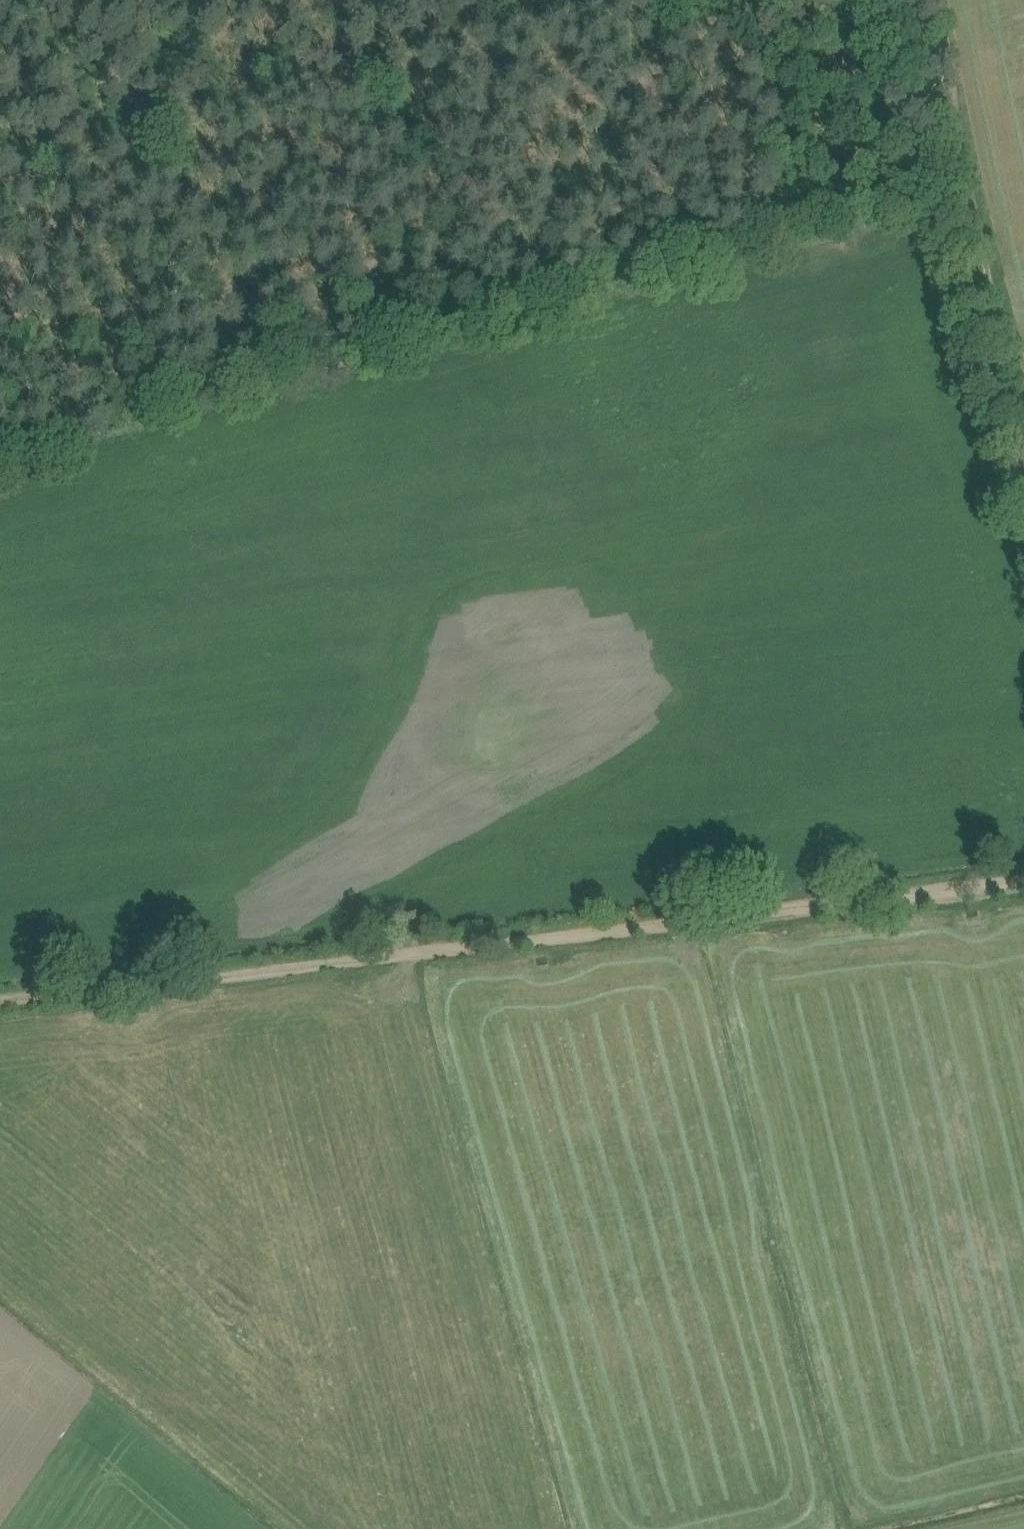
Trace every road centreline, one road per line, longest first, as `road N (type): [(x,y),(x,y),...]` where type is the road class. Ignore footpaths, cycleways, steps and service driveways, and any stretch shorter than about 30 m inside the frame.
road 1 (track): [(1023,882),(0,1000)]
road 2 (track): [(0,173),(585,0)]
road 3 (track): [(853,0),(960,134),(1023,392)]

